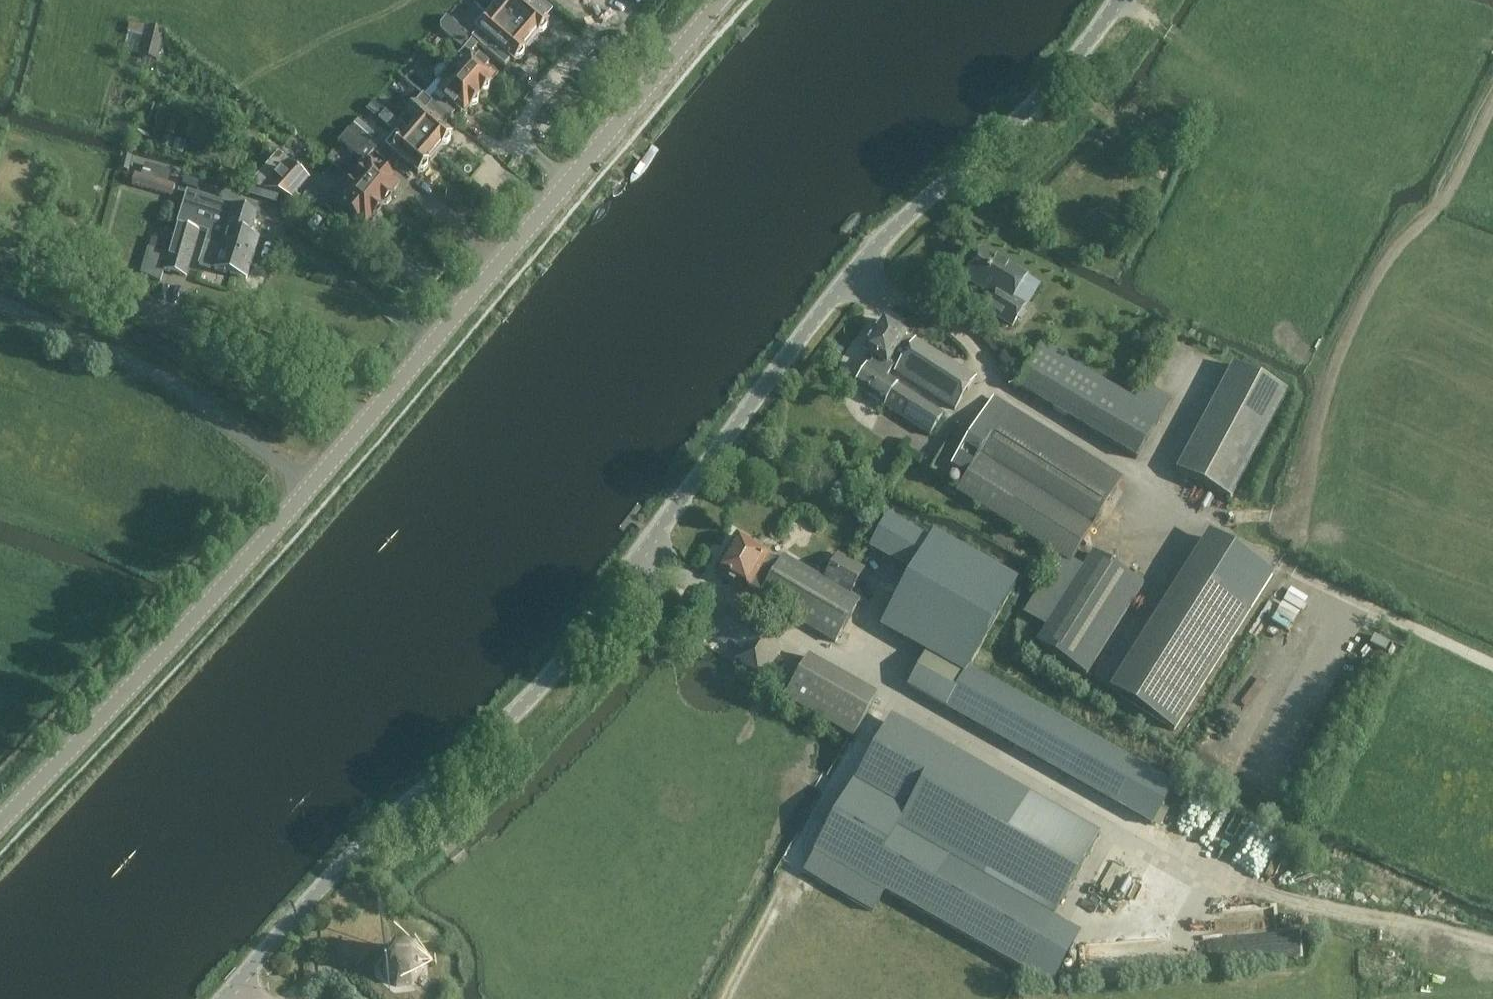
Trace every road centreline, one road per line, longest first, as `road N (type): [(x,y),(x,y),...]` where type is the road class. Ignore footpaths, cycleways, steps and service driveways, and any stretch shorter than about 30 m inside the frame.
road 1 (unclassified): [(237,983),(355,851),(512,719),(591,632),(853,280),(1036,105),(1116,0)]
road 2 (tertiary): [(0,827),(372,418),(726,0)]
road 3 (track): [(853,280),(874,299),(912,303),(983,344),(1007,393),(1122,463),(1166,505),(1492,670)]
road 4 (track): [(1492,109),(1445,209),(1413,235),(1351,333),(1302,517),(1200,522)]
road 5 (track): [(1492,48),(1168,34),(1114,4)]
road 6 (track): [(732,998),(888,694)]
road 7 (track): [(1492,940),(1240,886)]

